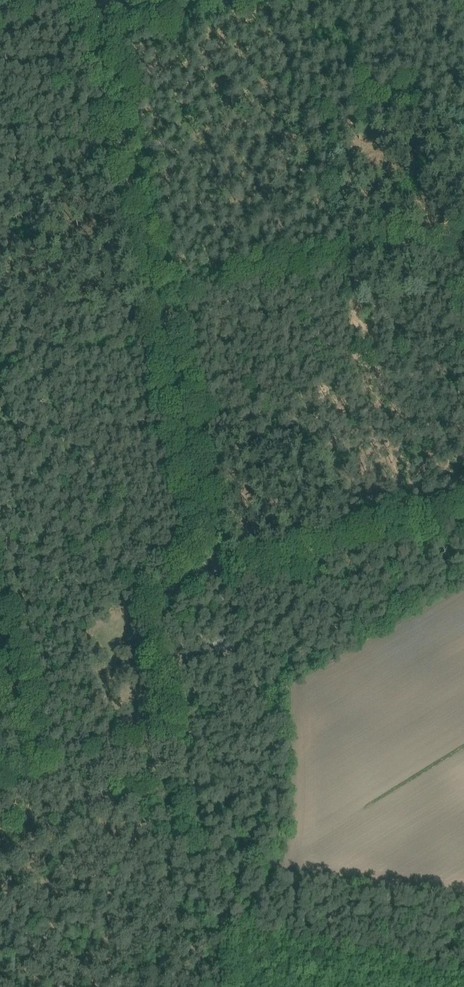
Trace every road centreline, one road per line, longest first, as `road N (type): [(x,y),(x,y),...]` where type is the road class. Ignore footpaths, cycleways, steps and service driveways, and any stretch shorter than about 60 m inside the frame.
road 1 (unclassified): [(224,569),(98,0)]
road 2 (track): [(200,842),(150,598),(224,569)]
road 3 (track): [(160,282),(463,224)]
road 4 (unclassified): [(224,569),(463,510)]
road 5 (track): [(248,0),(106,33)]

